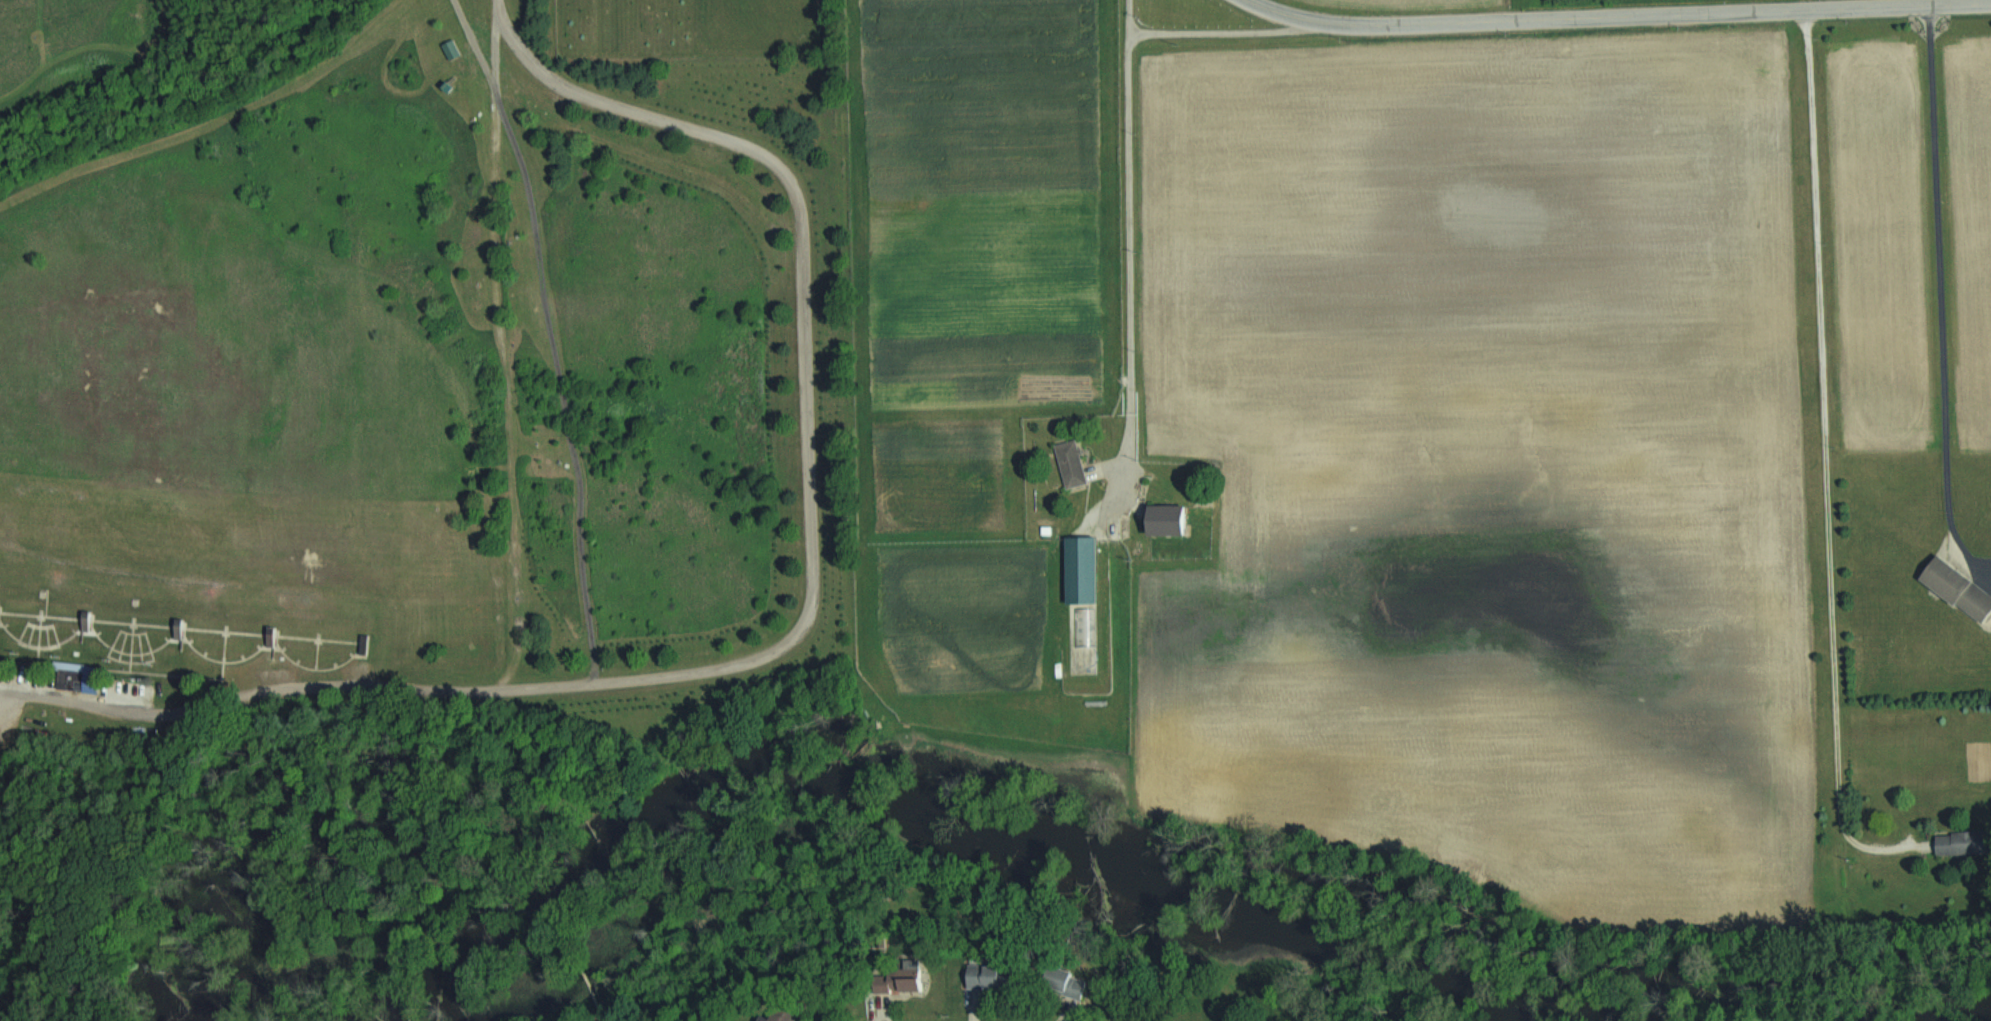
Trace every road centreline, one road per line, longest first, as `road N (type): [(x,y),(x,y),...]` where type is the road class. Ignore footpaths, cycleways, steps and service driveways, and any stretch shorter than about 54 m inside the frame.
road 1 (tertiary): [(1990,4),(1384,25),(1318,21),(1249,0)]

